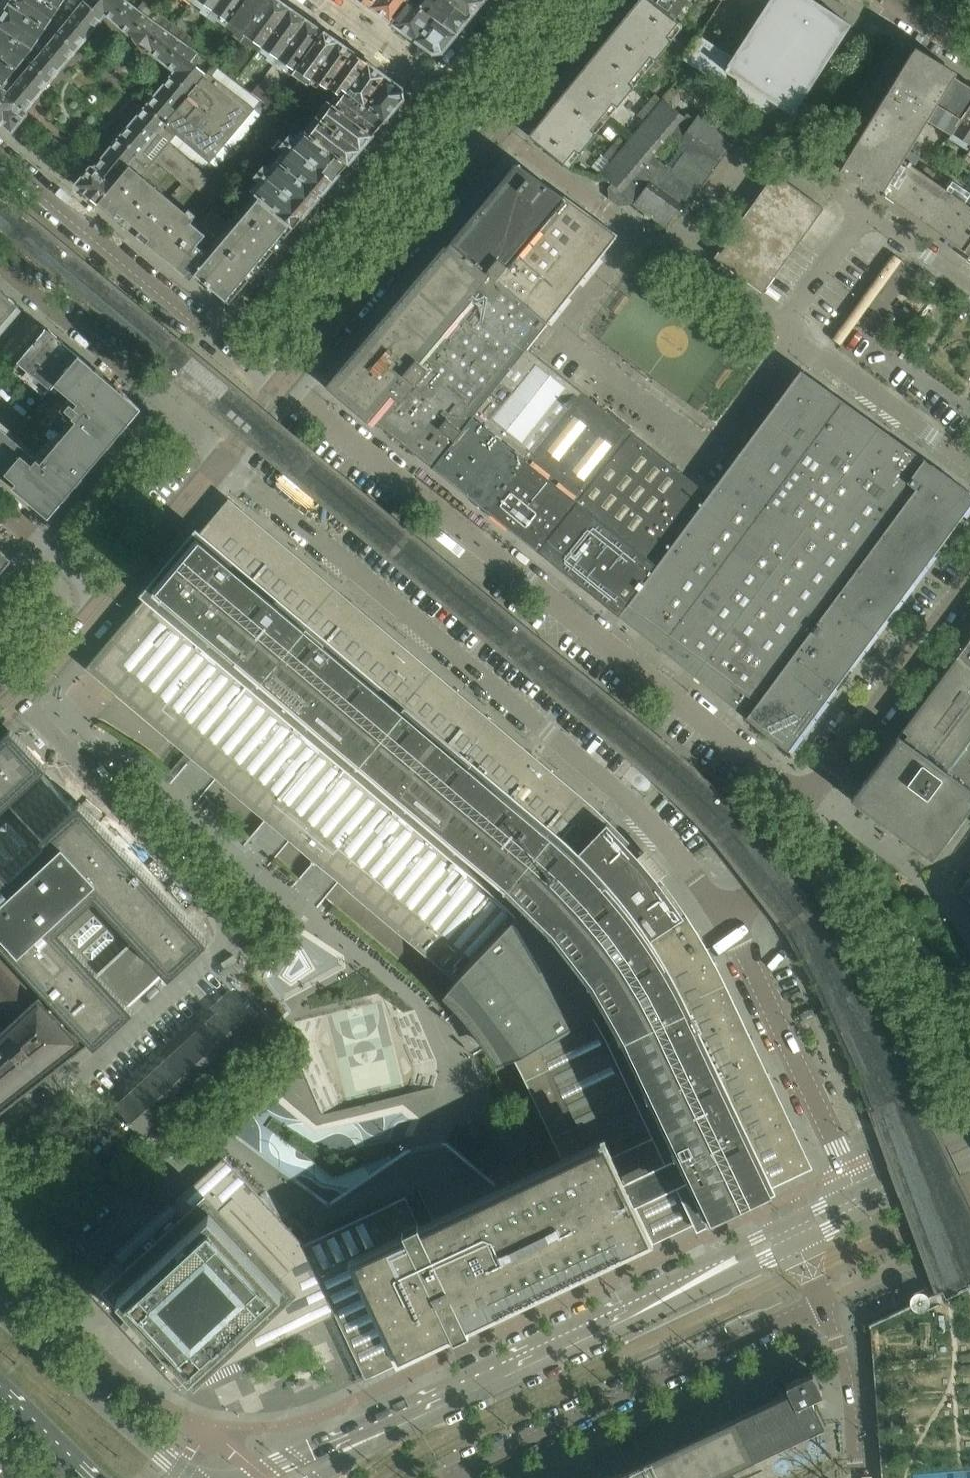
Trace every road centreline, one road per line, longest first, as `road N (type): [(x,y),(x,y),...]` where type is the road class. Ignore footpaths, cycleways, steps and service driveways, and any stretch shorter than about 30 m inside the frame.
road 1 (residential): [(732,926),(665,835),(224,457)]
road 2 (residential): [(809,803),(279,388)]
road 3 (residential): [(13,703),(240,940),(0,1163)]
road 4 (residential): [(702,451),(558,343),(640,233),(787,336)]
road 5 (residential): [(462,1477),(823,1303)]
road 6 (residential): [(279,388),(0,157)]
road 7 (residential): [(279,388),(496,131)]
road 8 (residential): [(224,457),(0,264)]
road 9 (residential): [(858,1191),(732,926)]
road 10 (residential): [(809,803),(969,584)]
road 11 (tertiary): [(397,1427),(634,1316)]
road 12 (secondary): [(187,1477),(0,1302)]
road 13 (residential): [(787,336),(969,469)]
road 14 (residential): [(496,131),(319,0)]
road 15 (residential): [(865,214),(698,95)]
road 16 (residential): [(108,596),(224,457)]
road 17 (tertiary): [(788,1223),(730,1251),(634,1316)]
road 18 (residential): [(823,1303),(846,1374),(857,1477)]
road 19 (tertiary): [(634,1316),(797,1244)]
road 20 (residential): [(496,131),(603,0)]
road 21 (tertiary): [(397,1427),(334,1442),(252,1477)]
road 22 (residential): [(732,926),(809,803)]
road 23 (residential): [(787,336),(865,214)]
road 24 (residential): [(13,703),(108,596)]
road 25 (residential): [(702,451),(787,336)]
road 26 (residential): [(0,508),(108,596)]
road 27 (residential): [(969,288),(865,214)]
road 28 (tertiary): [(969,1138),(858,1191)]
road 29 (secondary): [(0,1393),(85,1477)]

